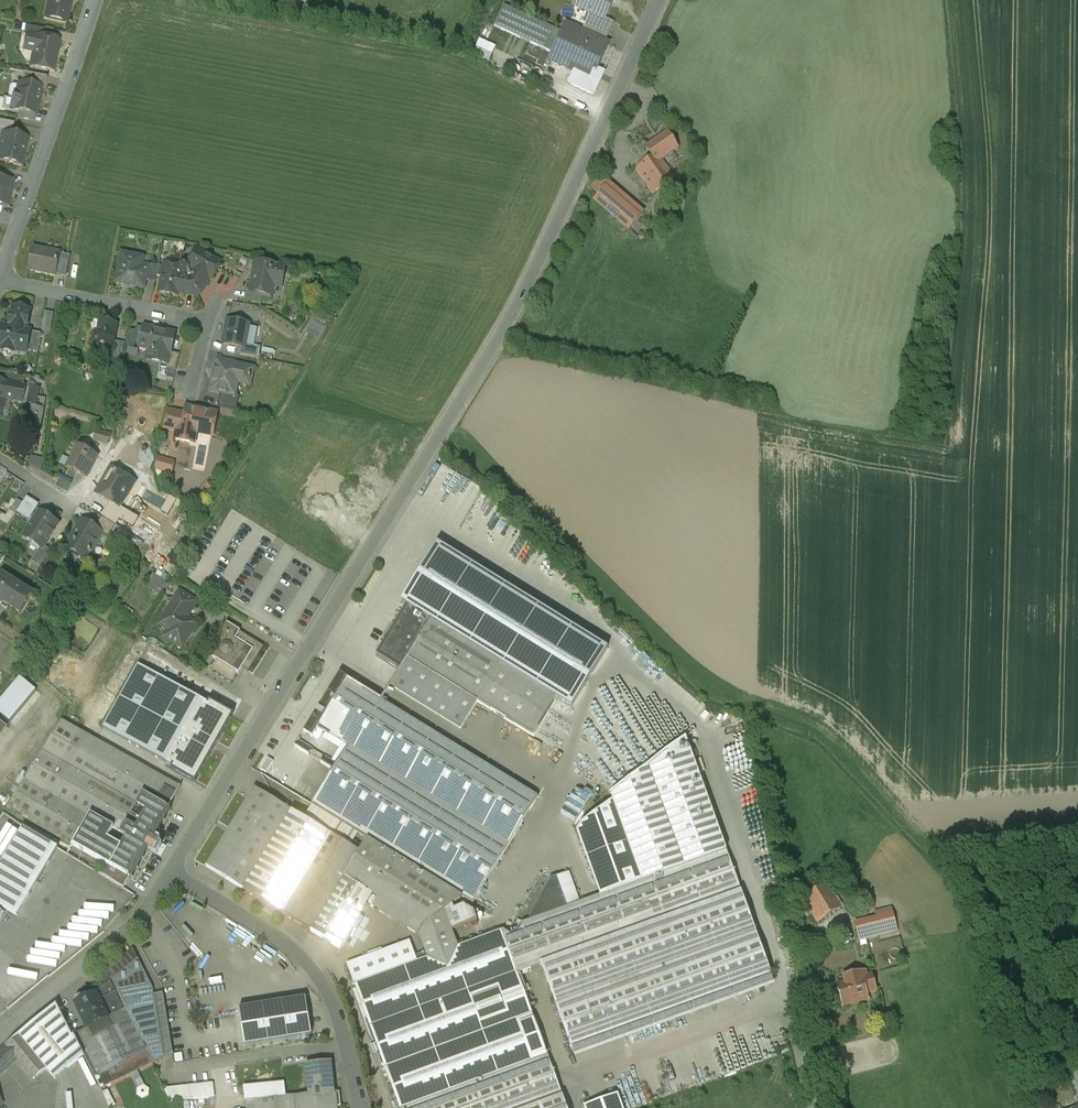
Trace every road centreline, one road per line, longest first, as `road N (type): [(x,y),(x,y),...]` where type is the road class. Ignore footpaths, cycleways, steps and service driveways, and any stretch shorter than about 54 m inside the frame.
road 1 (residential): [(659,0),(496,344),(170,867)]
road 2 (residential): [(170,867),(276,935),(320,980),(359,1107)]
road 3 (residential): [(0,281),(97,0)]
road 4 (residential): [(170,867),(121,926),(0,1033)]
road 5 (residential): [(0,281),(206,322)]

